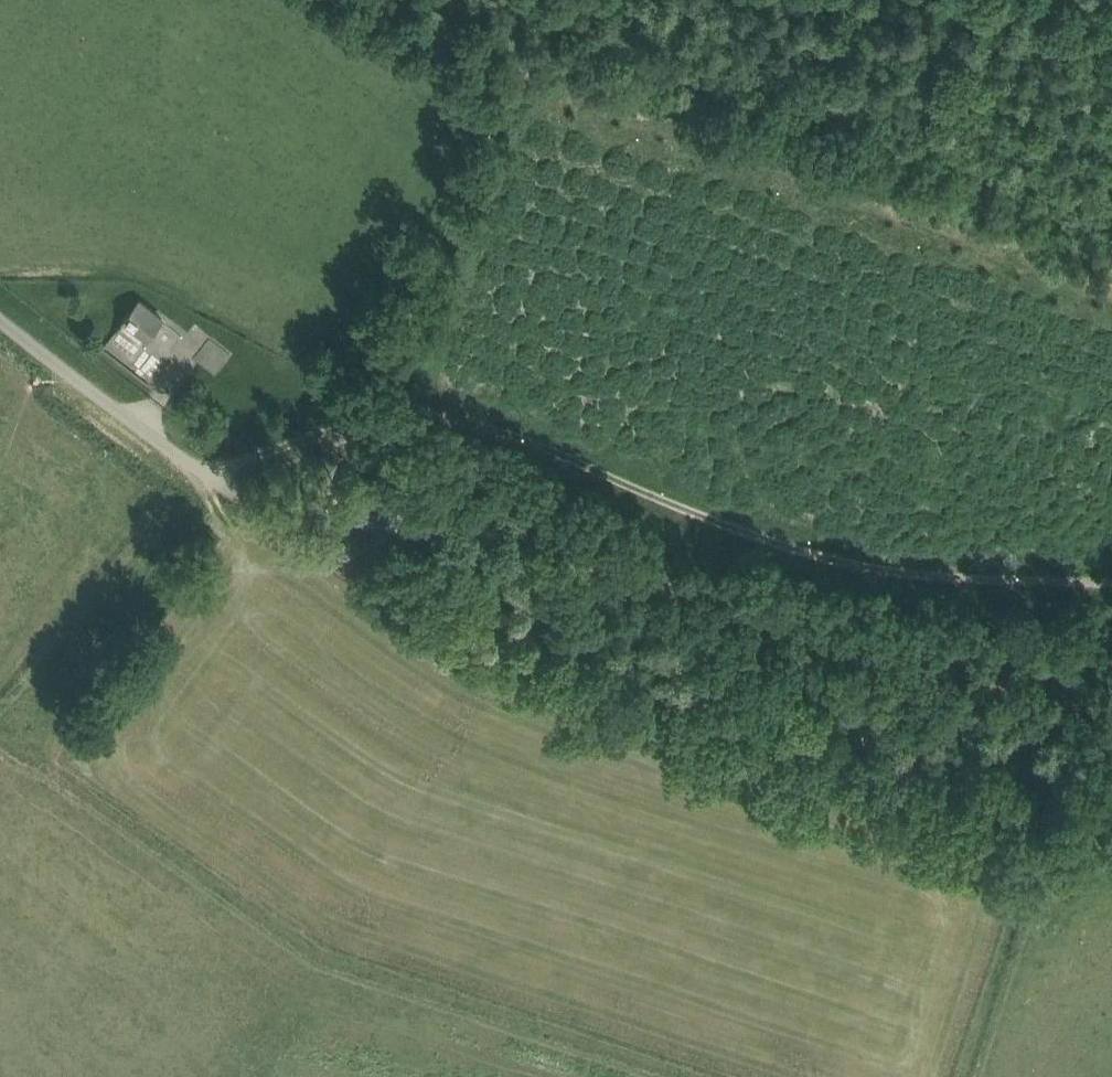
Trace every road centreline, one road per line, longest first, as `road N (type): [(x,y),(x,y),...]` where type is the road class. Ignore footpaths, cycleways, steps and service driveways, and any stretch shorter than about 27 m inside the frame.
road 1 (unclassified): [(219,473),(176,464),(0,333)]

